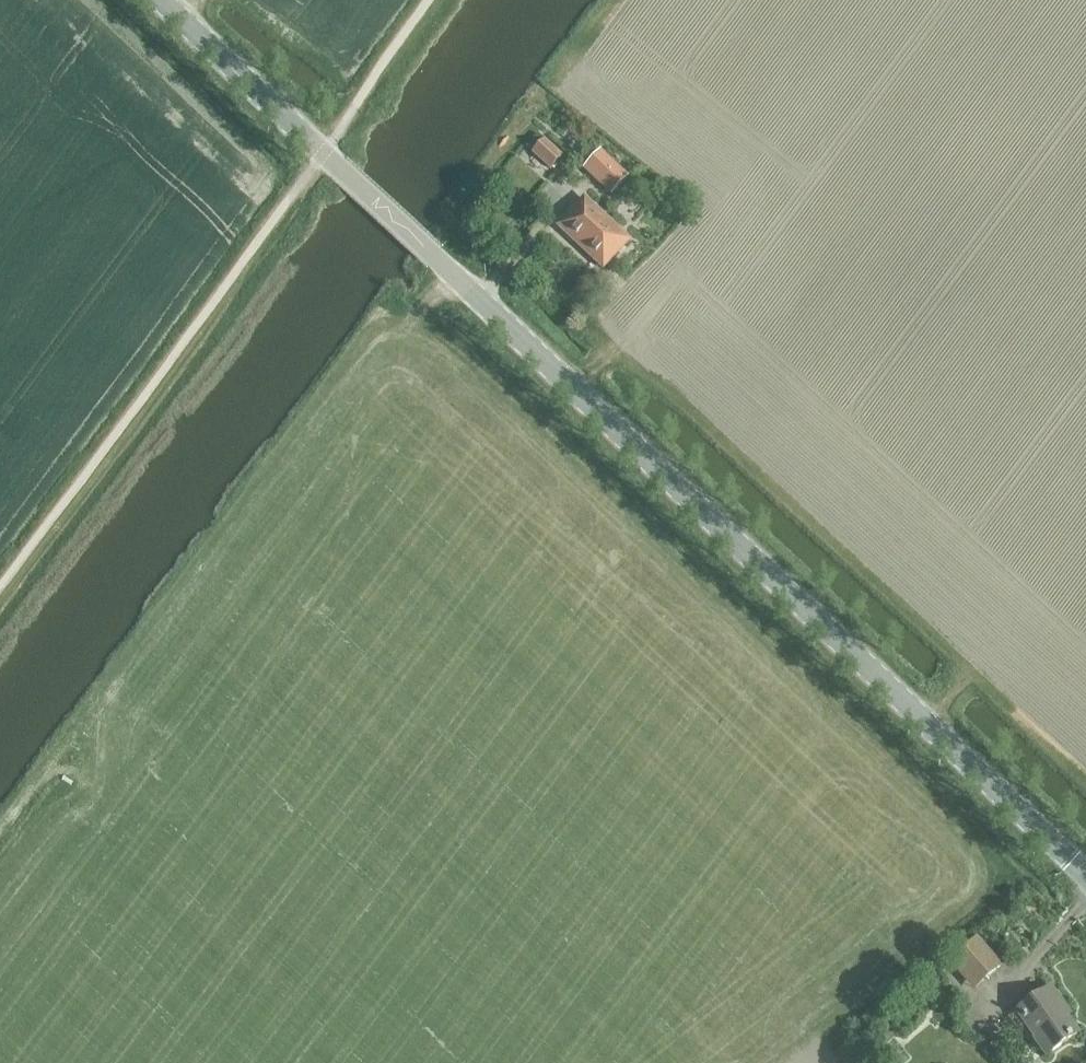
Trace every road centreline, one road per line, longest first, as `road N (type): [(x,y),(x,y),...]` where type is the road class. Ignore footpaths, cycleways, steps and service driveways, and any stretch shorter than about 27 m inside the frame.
road 1 (tertiary): [(1085,870),(159,0)]

